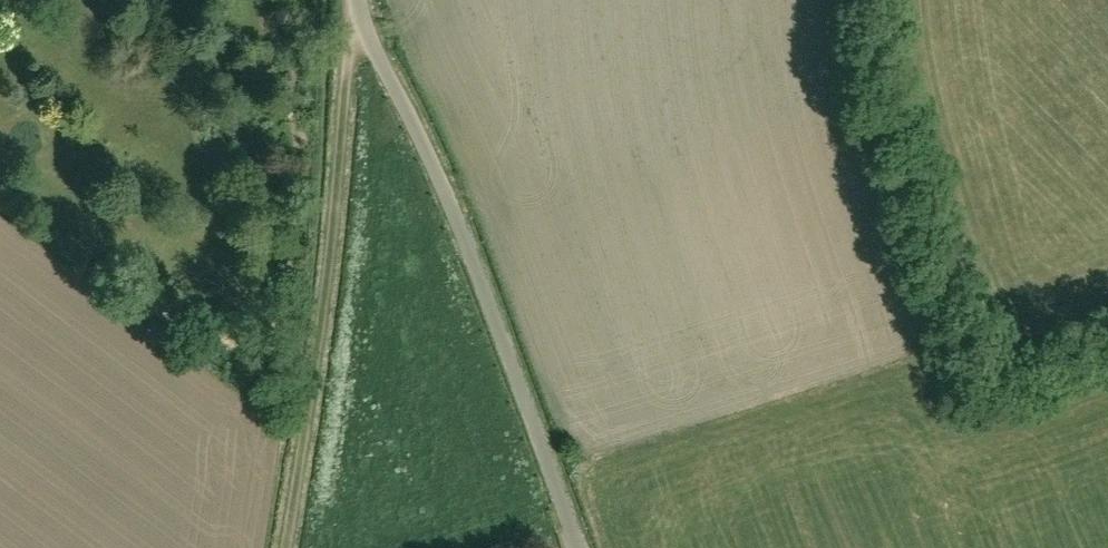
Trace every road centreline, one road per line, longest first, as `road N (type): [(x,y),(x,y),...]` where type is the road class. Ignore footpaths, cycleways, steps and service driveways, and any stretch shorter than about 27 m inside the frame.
road 1 (unclassified): [(578,547),(449,199),(363,11)]
road 2 (track): [(279,547),(363,11)]

